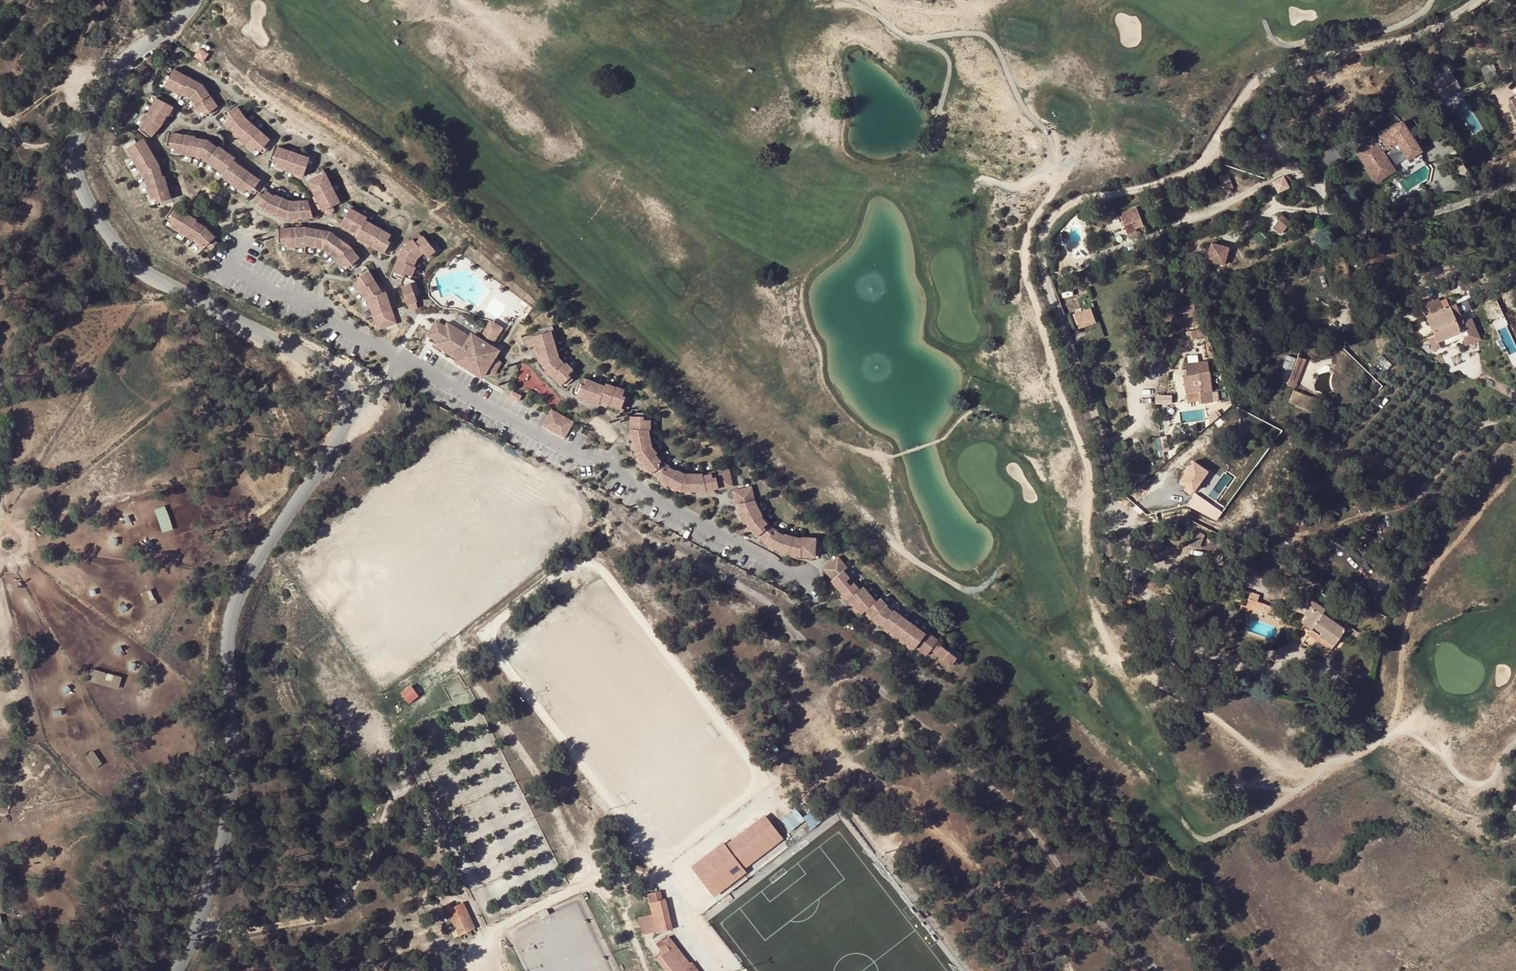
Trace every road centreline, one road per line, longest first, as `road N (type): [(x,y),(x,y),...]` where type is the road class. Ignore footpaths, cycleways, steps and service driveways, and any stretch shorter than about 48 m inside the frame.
road 1 (unclassified): [(196,0),(118,71),(75,143),(75,174),(125,258),(323,366),(343,382),(351,403),(324,463),(253,557),(224,648),(235,770),(208,907),(173,970)]
road 2 (residential): [(1479,0),(1419,35),(1271,73),(1248,93),(1198,168),(1144,190),(1069,206),(1046,228),(1041,278),(1103,445),(1110,497),(1125,517)]
road 3 (track): [(1222,513),(1290,534),(1401,509),(1477,429),(1515,413)]
road 4 (residential): [(1515,185),(1360,232),(1285,162)]

